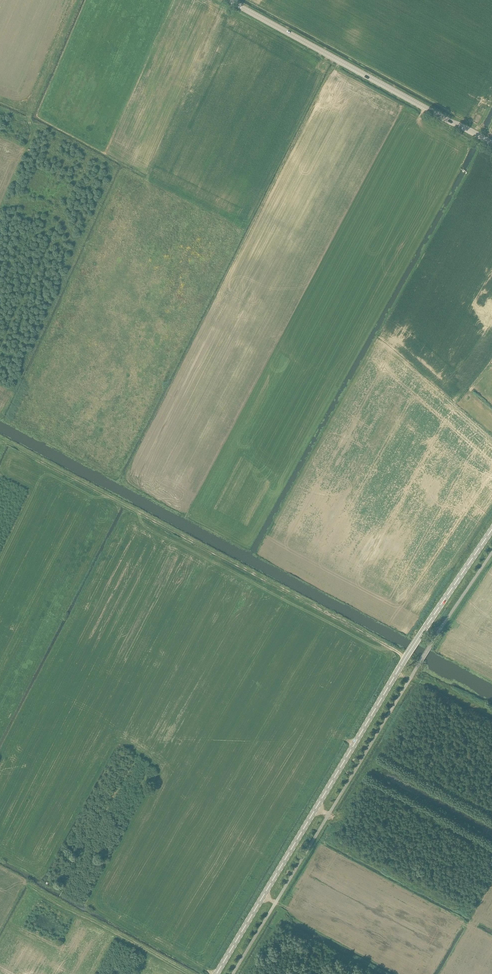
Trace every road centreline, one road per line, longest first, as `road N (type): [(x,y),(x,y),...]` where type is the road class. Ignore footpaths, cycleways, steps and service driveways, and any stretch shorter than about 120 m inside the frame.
road 1 (tertiary): [(216,973),(407,655),(491,530)]
road 2 (tertiary): [(491,145),(230,0)]

